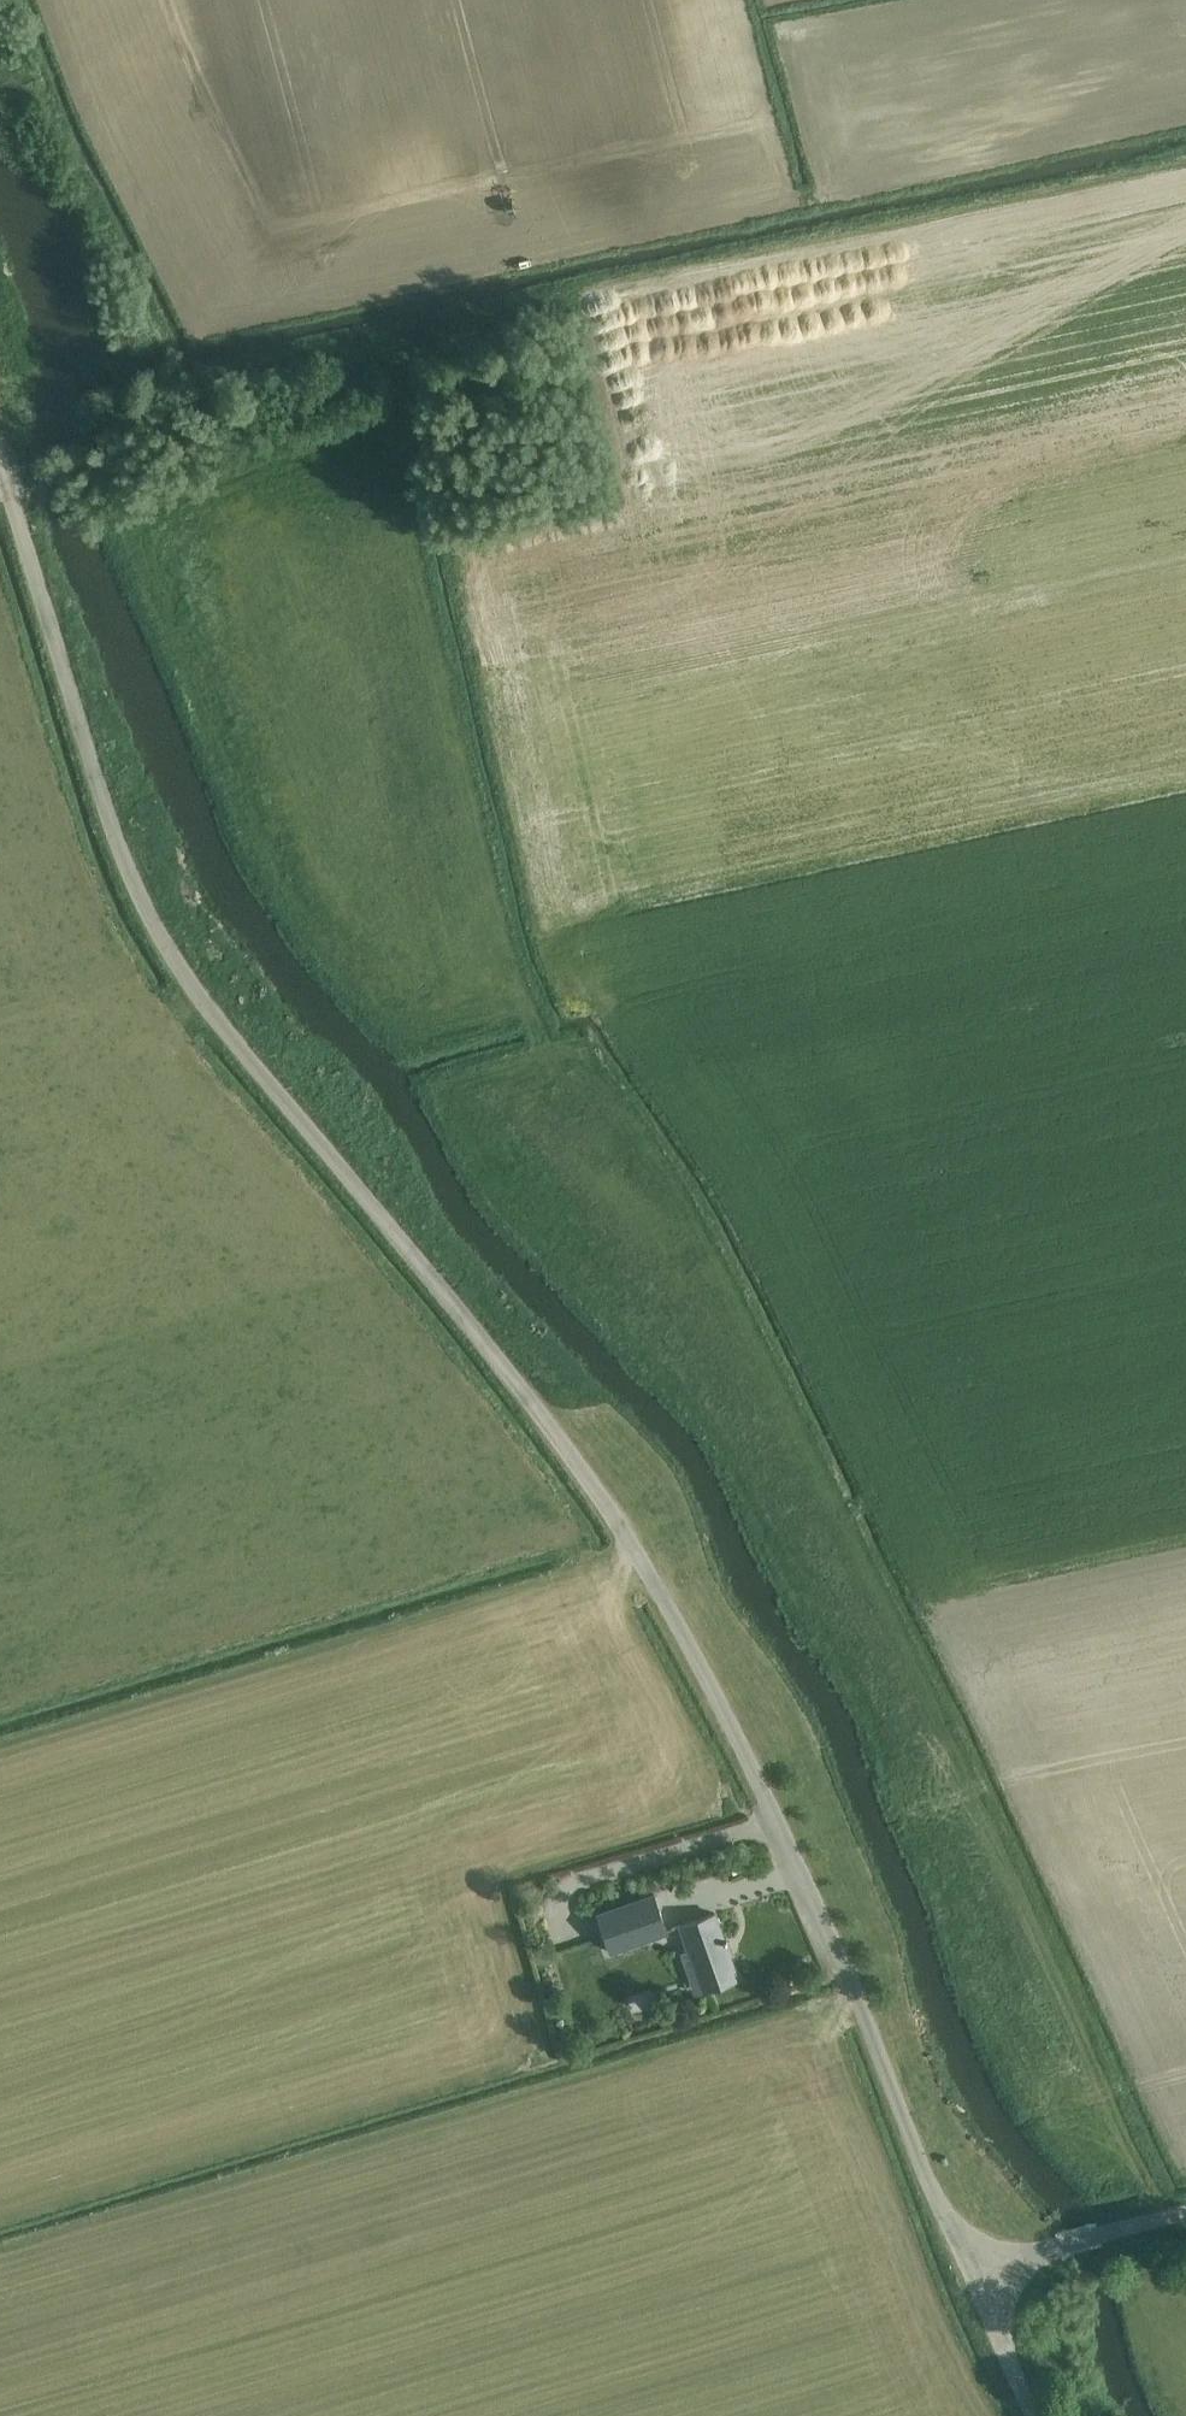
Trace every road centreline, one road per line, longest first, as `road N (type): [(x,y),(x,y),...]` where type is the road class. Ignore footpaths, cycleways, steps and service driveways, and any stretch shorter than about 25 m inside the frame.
road 1 (unclassified): [(976,2276),(779,1821),(611,1511),(444,1293),(254,1066),(151,920),(108,817),(0,465)]
road 2 (unclassified): [(976,2276),(1065,2242),(1185,2214)]
road 3 (unclassified): [(1033,2415),(976,2276)]

